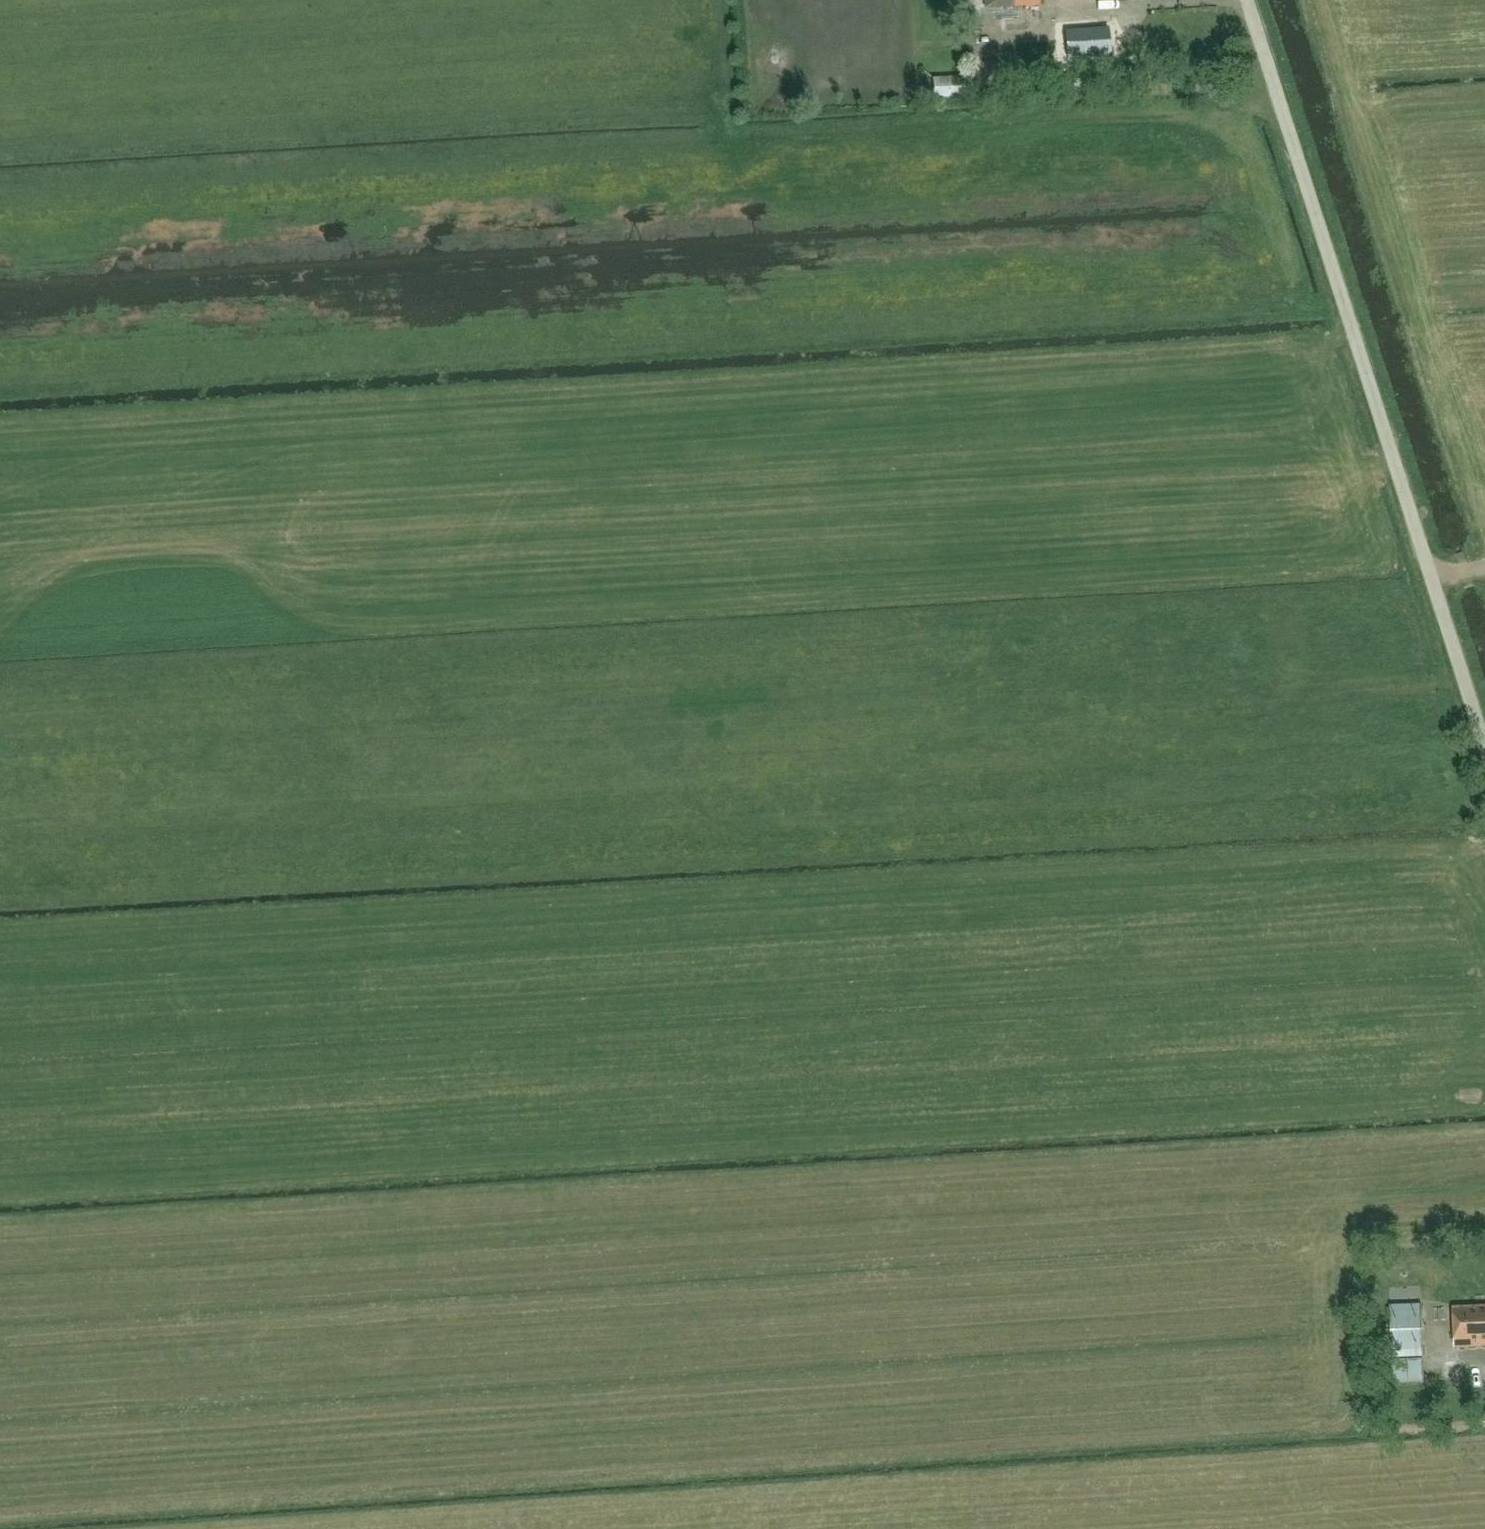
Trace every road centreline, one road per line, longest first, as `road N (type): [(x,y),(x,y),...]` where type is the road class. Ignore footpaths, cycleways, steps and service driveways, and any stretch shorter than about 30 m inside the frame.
road 1 (unclassified): [(1484,752),(1246,0)]

